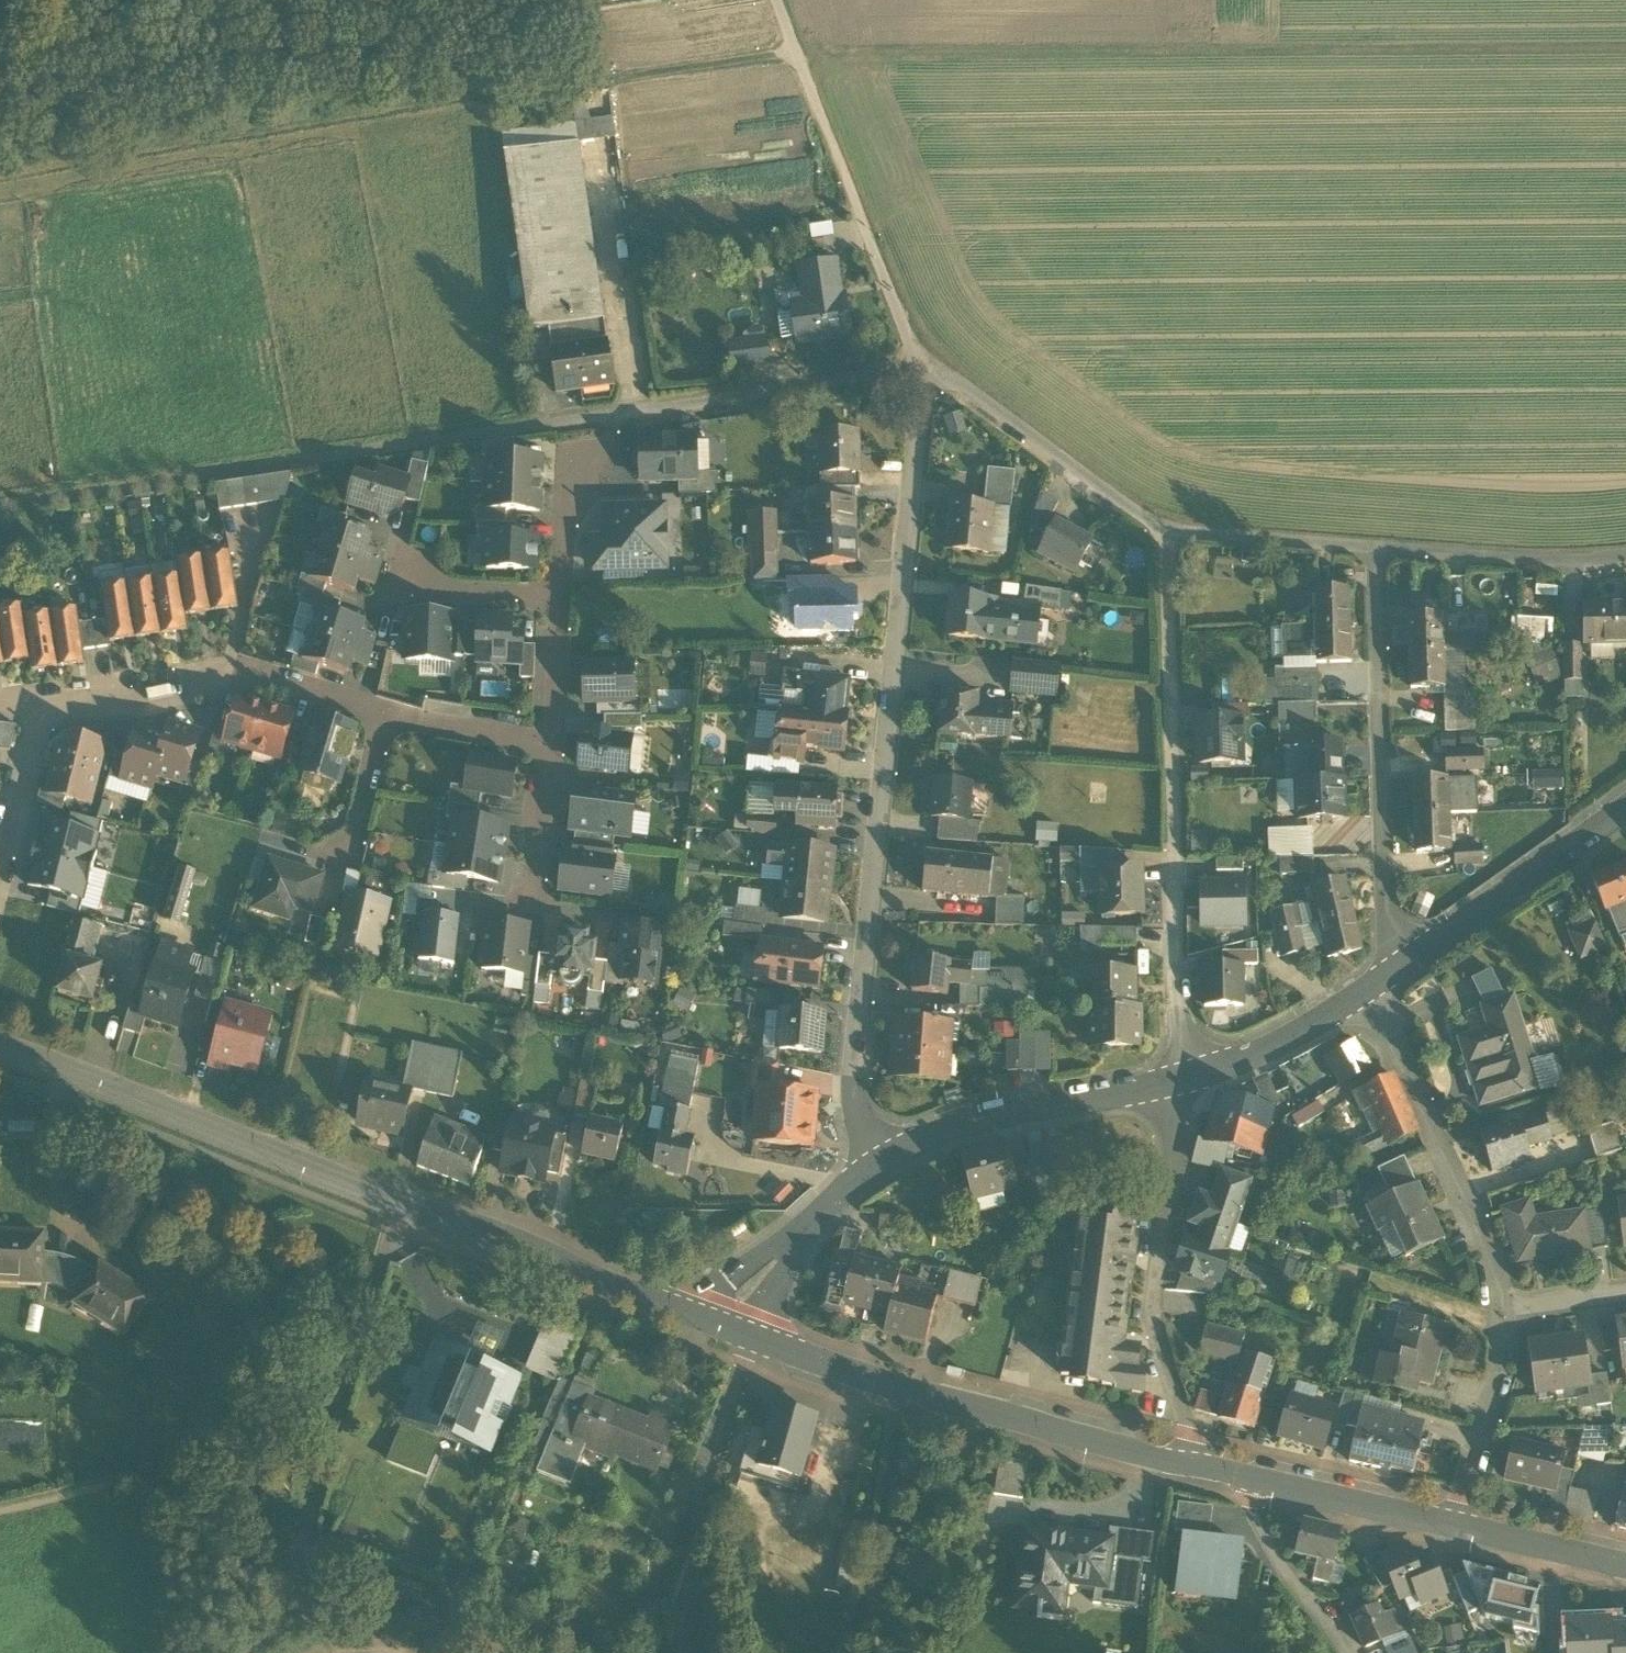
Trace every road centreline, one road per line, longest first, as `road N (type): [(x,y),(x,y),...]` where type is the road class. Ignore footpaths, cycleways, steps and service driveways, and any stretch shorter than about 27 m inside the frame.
road 1 (residential): [(0,505),(914,367)]
road 2 (track): [(1625,42),(797,50)]
road 3 (residential): [(875,1161),(852,1096),(919,404),(914,367)]
road 4 (unclassified): [(496,1652),(301,1563),(398,1206)]
road 5 (residential): [(1162,532),(1183,1077)]
road 6 (tertiary): [(737,1334),(909,1391),(1185,1462)]
road 7 (tertiary): [(0,1043),(398,1206)]
road 8 (residential): [(1392,973),(1376,547)]
road 9 (residential): [(1183,1077),(1150,1316),(1189,1436),(1185,1462)]
road 10 (track): [(777,0),(914,367)]
road 11 (tertiary): [(398,1206),(737,1334)]
road 12 (residential): [(35,706),(240,667),(387,711)]
road 13 (residential): [(1361,992),(1455,1183),(1496,1280),(1500,1310)]
road 14 (residential): [(681,1652),(705,1472),(739,1381),(737,1334)]
road 15 (residential): [(1183,1077),(1013,1112),(875,1161)]
road 16 (residential): [(1162,532),(945,380),(914,367)]
road 17 (residential): [(1625,808),(1392,973)]
road 18 (residential): [(1625,555),(1564,563),(1376,547)]
road 19 (residential): [(1500,1310),(1500,1354),(1452,1527)]
road 20 (residential): [(875,1161),(737,1334)]
road 21 (residential): [(1376,547),(1162,532)]
road 22 (tertiary): [(1253,1480),(1452,1527)]
road 23 (residential): [(1253,1480),(1248,1501),(1288,1579),(1344,1652)]
road 24 (residential): [(1361,992),(1277,1043),(1183,1077)]
road 25 (tertiary): [(1452,1527),(1625,1568)]
road 26 (residential): [(0,869),(35,706)]
road 27 (residential): [(387,711),(549,742)]
road 28 (residential): [(549,742),(526,903)]
road 29 (residential): [(555,598),(586,453)]
road 30 (residential): [(387,711),(344,851)]
road 31 (residential): [(555,598),(411,582)]
road 32 (residential): [(549,742),(555,598)]
road 33 (residential): [(1625,1294),(1500,1310)]

